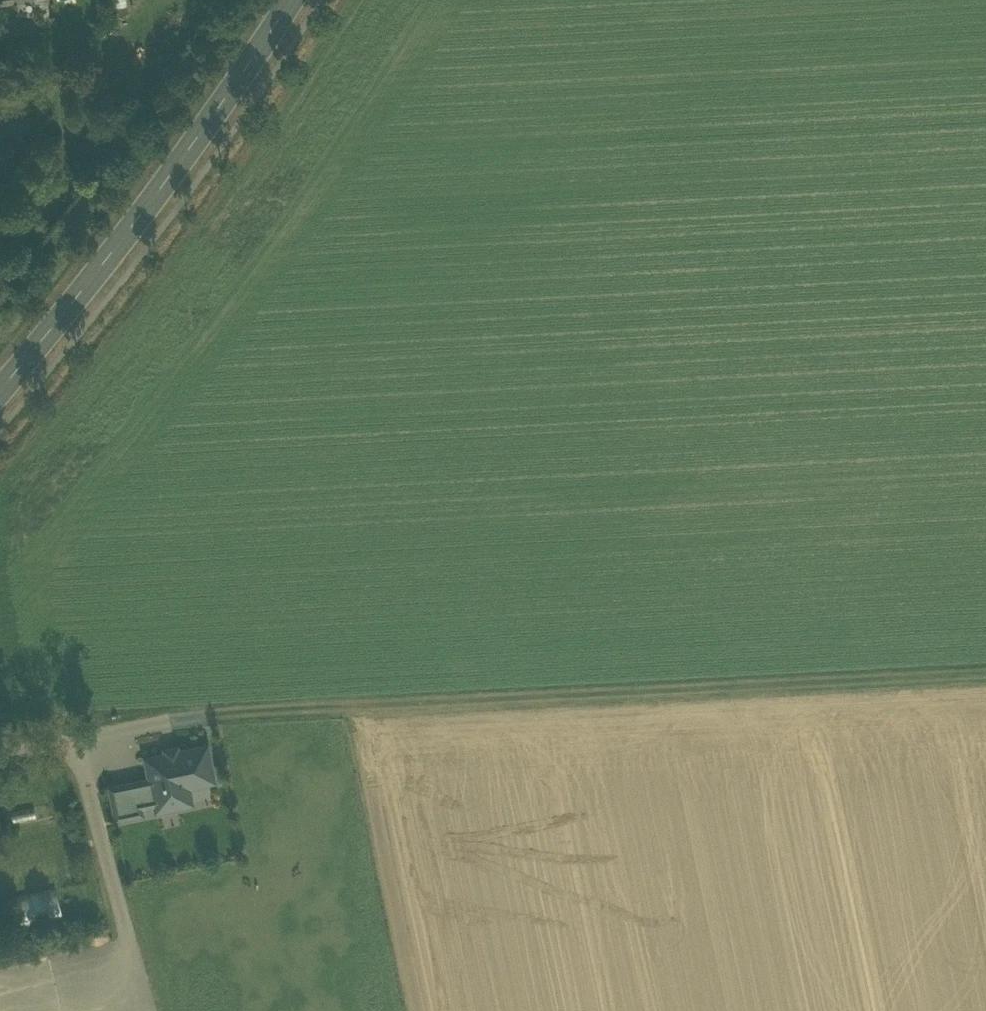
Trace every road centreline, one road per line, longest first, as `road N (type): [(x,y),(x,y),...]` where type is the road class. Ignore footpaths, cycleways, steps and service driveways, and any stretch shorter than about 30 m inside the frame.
road 1 (secondary): [(0,390),(107,259),(290,0)]

